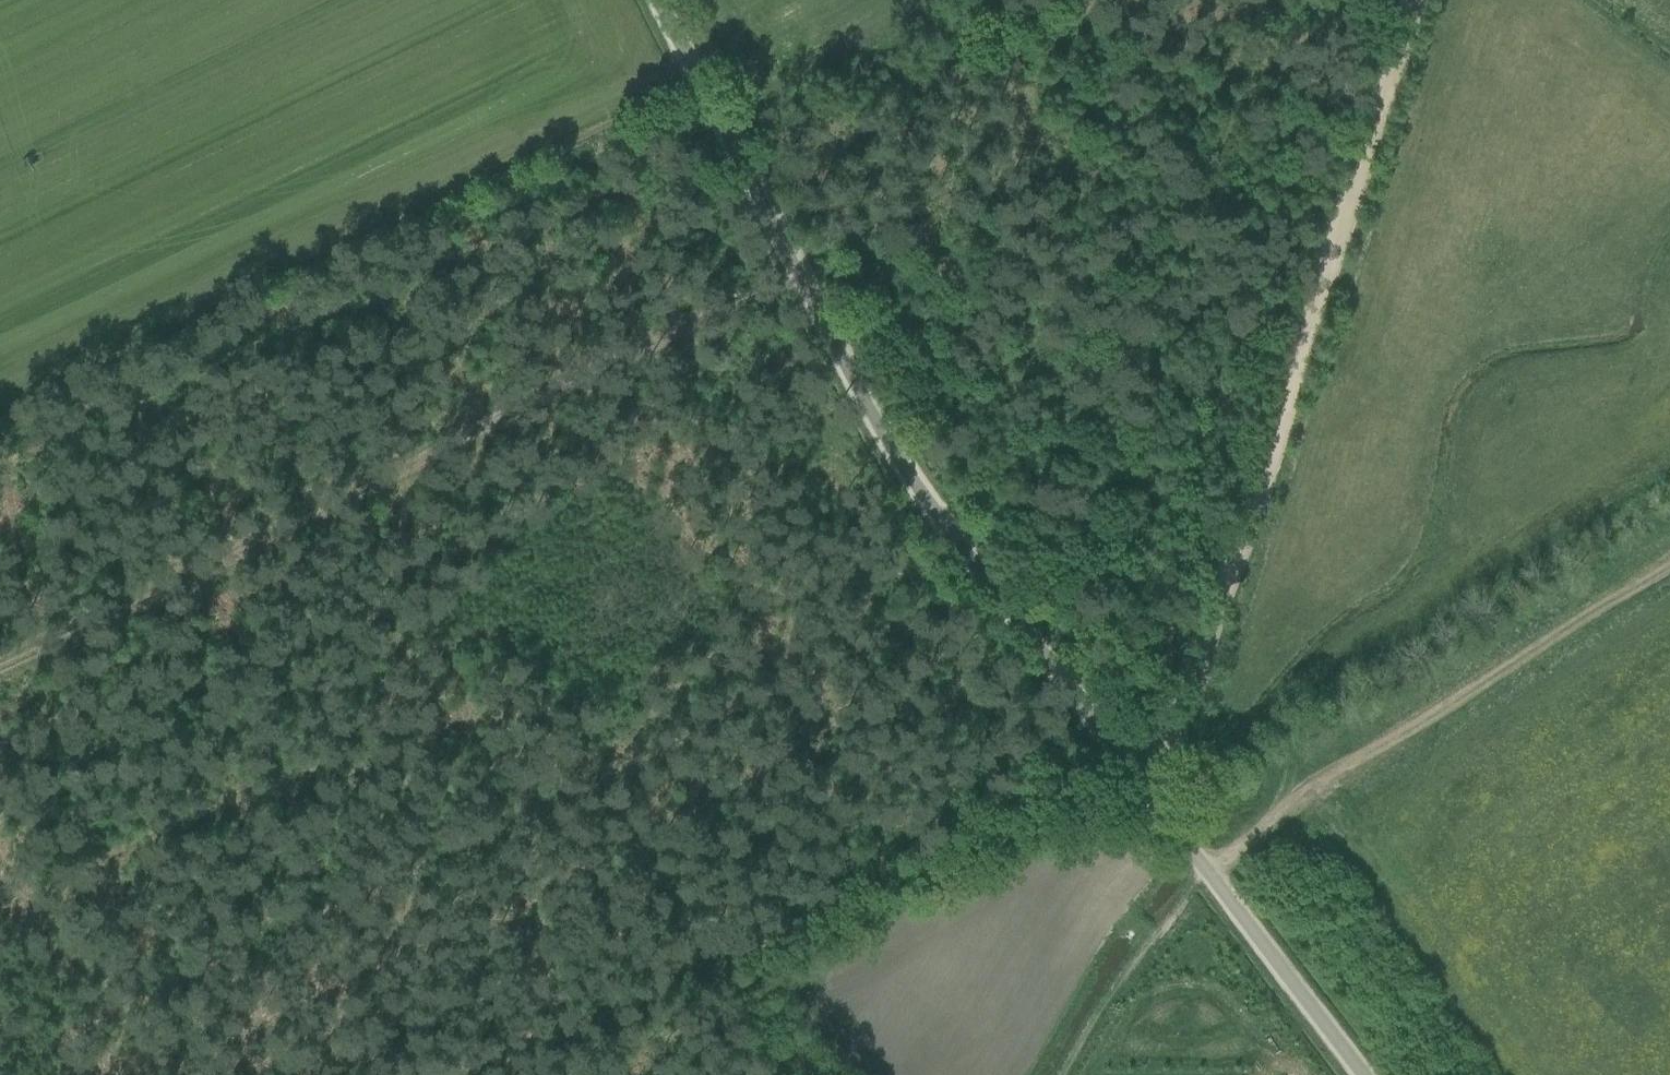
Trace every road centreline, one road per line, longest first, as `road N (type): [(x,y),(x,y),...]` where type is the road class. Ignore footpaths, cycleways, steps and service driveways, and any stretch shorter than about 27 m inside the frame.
road 1 (unclassified): [(1366,1074),(986,598),(883,443),(658,0)]
road 2 (track): [(1150,798),(1424,0)]
road 3 (track): [(1669,560),(1203,865)]

